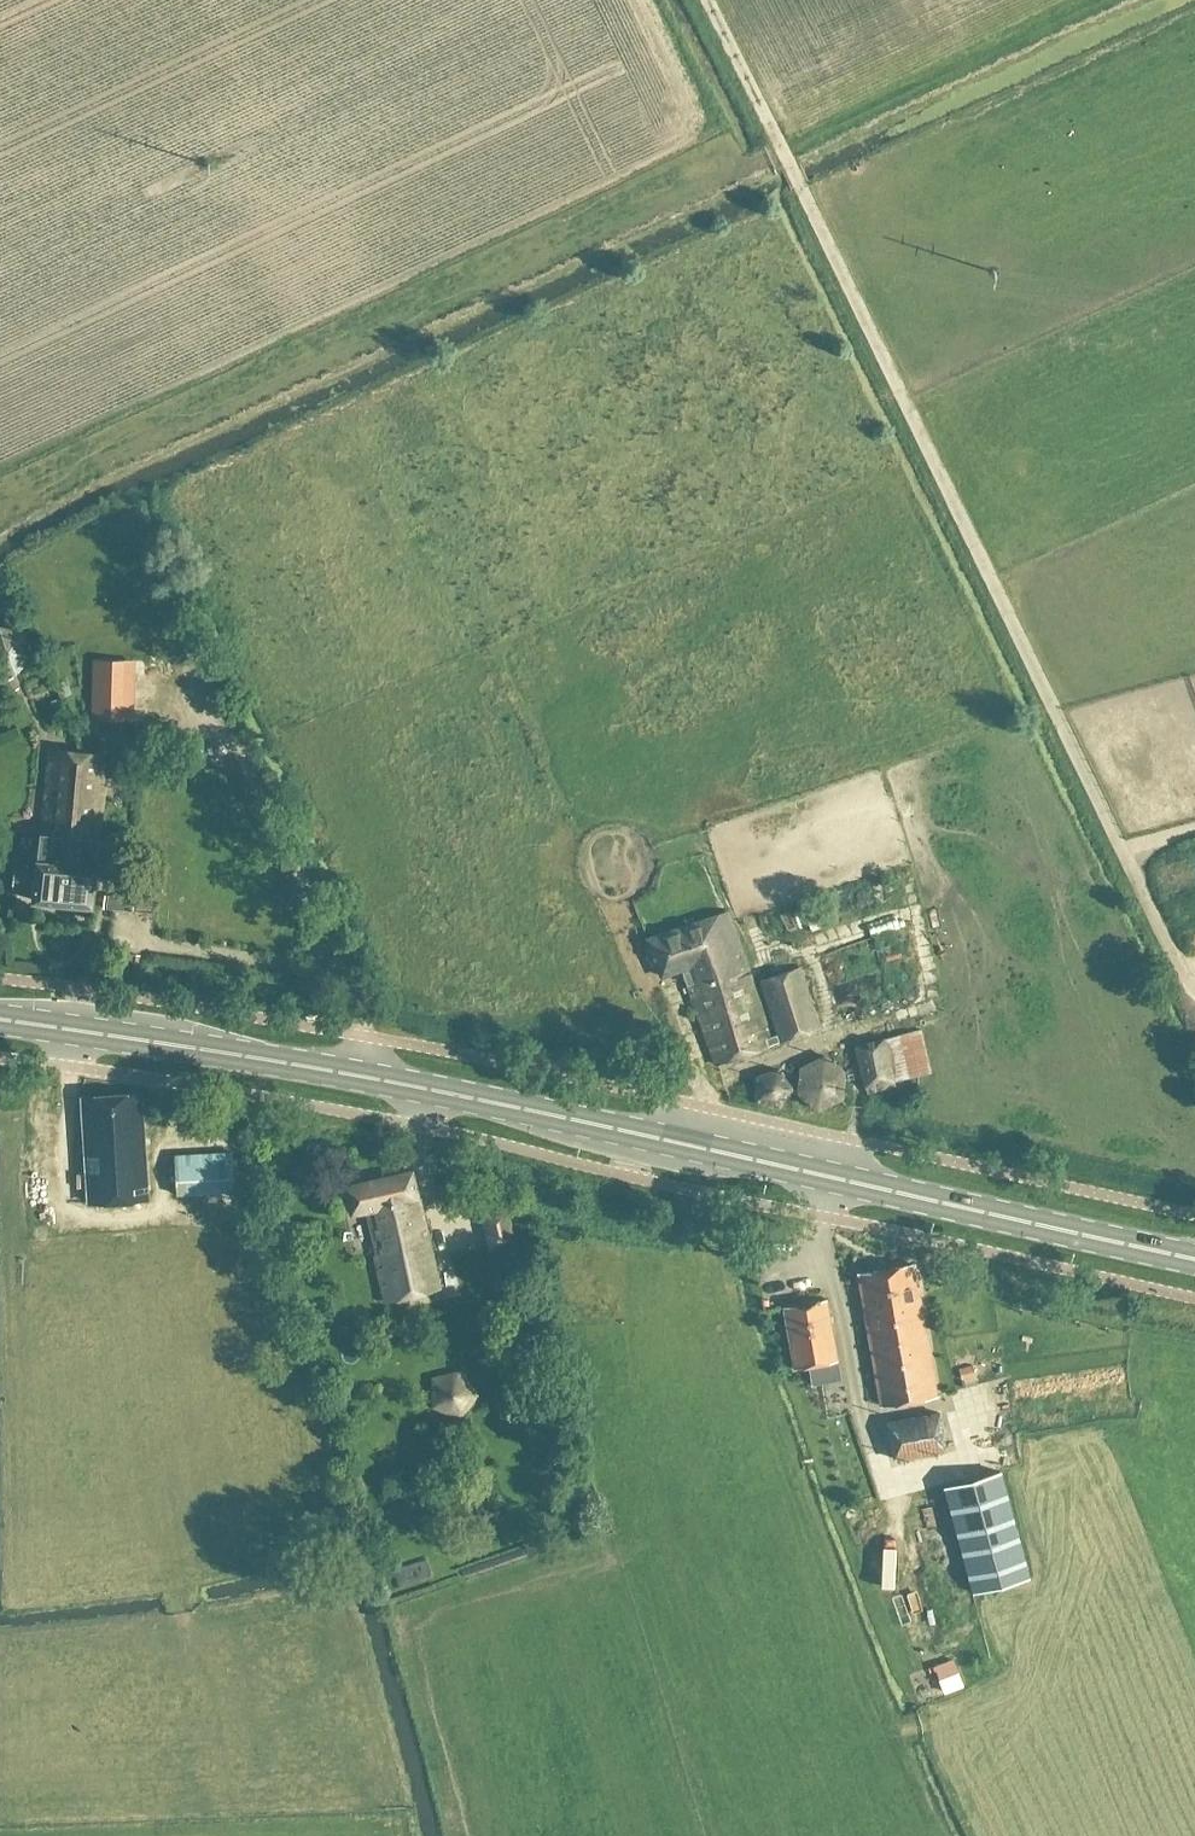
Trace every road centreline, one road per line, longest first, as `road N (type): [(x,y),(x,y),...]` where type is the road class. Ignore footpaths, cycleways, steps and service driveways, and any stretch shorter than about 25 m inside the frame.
road 1 (primary): [(1194,1258),(369,1078),(0,1020)]
road 2 (track): [(705,0),(1194,996)]

